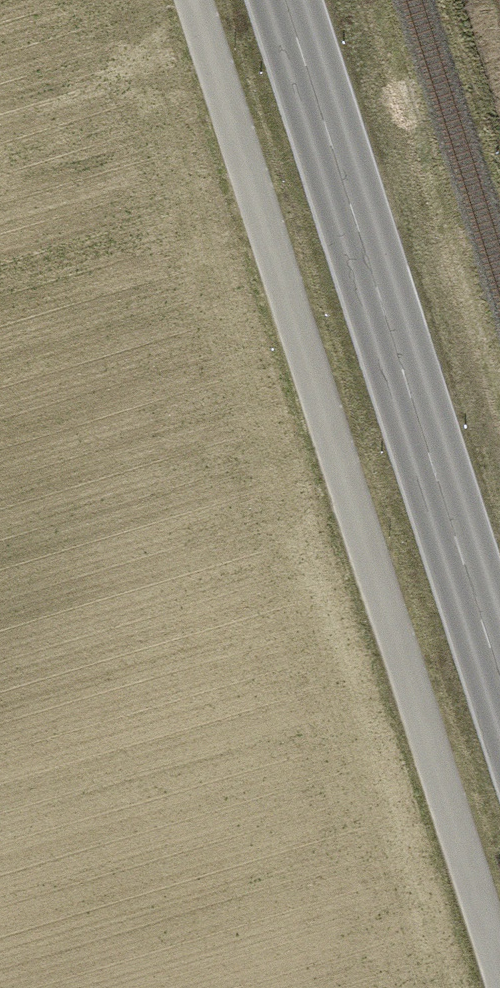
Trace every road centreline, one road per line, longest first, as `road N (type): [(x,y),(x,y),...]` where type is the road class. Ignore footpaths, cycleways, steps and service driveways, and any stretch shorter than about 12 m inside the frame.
road 1 (track): [(499,974),(191,0)]
road 2 (secondary): [(287,0),(499,683)]

